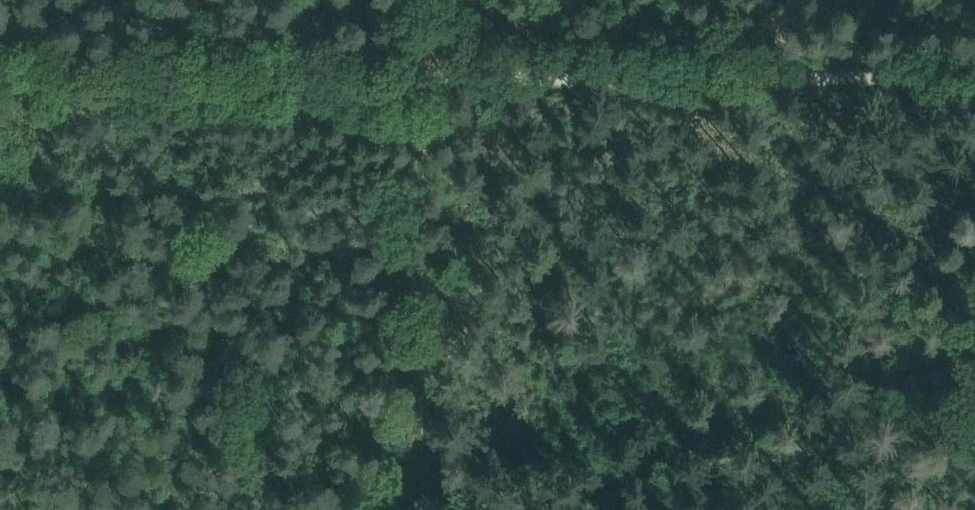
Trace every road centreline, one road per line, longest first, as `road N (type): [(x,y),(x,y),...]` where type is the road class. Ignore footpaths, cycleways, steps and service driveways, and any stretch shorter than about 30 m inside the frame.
road 1 (track): [(0,78),(974,79)]
road 2 (track): [(408,0),(410,509)]
road 3 (track): [(660,509),(974,431)]

